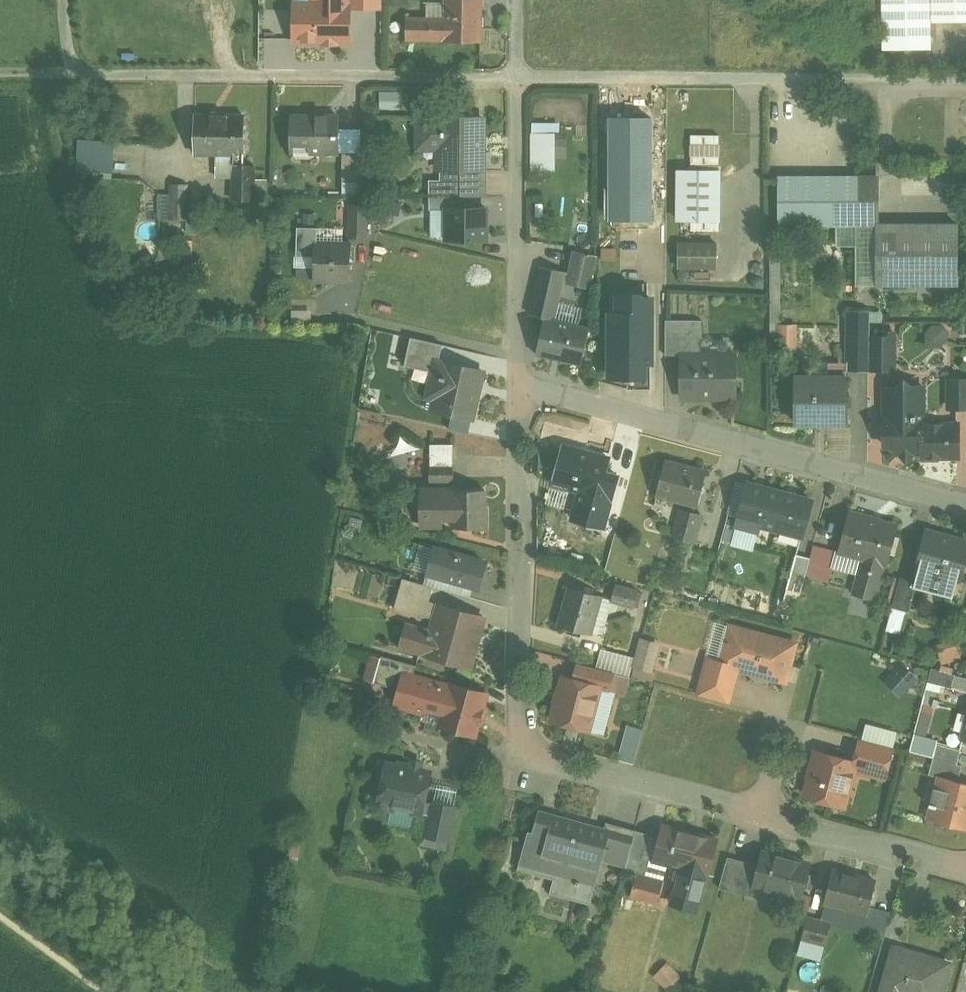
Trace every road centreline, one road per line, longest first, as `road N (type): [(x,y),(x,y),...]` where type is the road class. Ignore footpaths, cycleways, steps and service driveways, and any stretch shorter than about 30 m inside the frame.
road 1 (residential): [(518,383),(522,748),(764,815)]
road 2 (residential): [(965,501),(518,383)]
road 3 (residential): [(965,77),(515,76)]
road 4 (residential): [(515,76),(70,73)]
road 5 (residential): [(515,76),(518,383)]
road 6 (residential): [(764,815),(965,871)]

